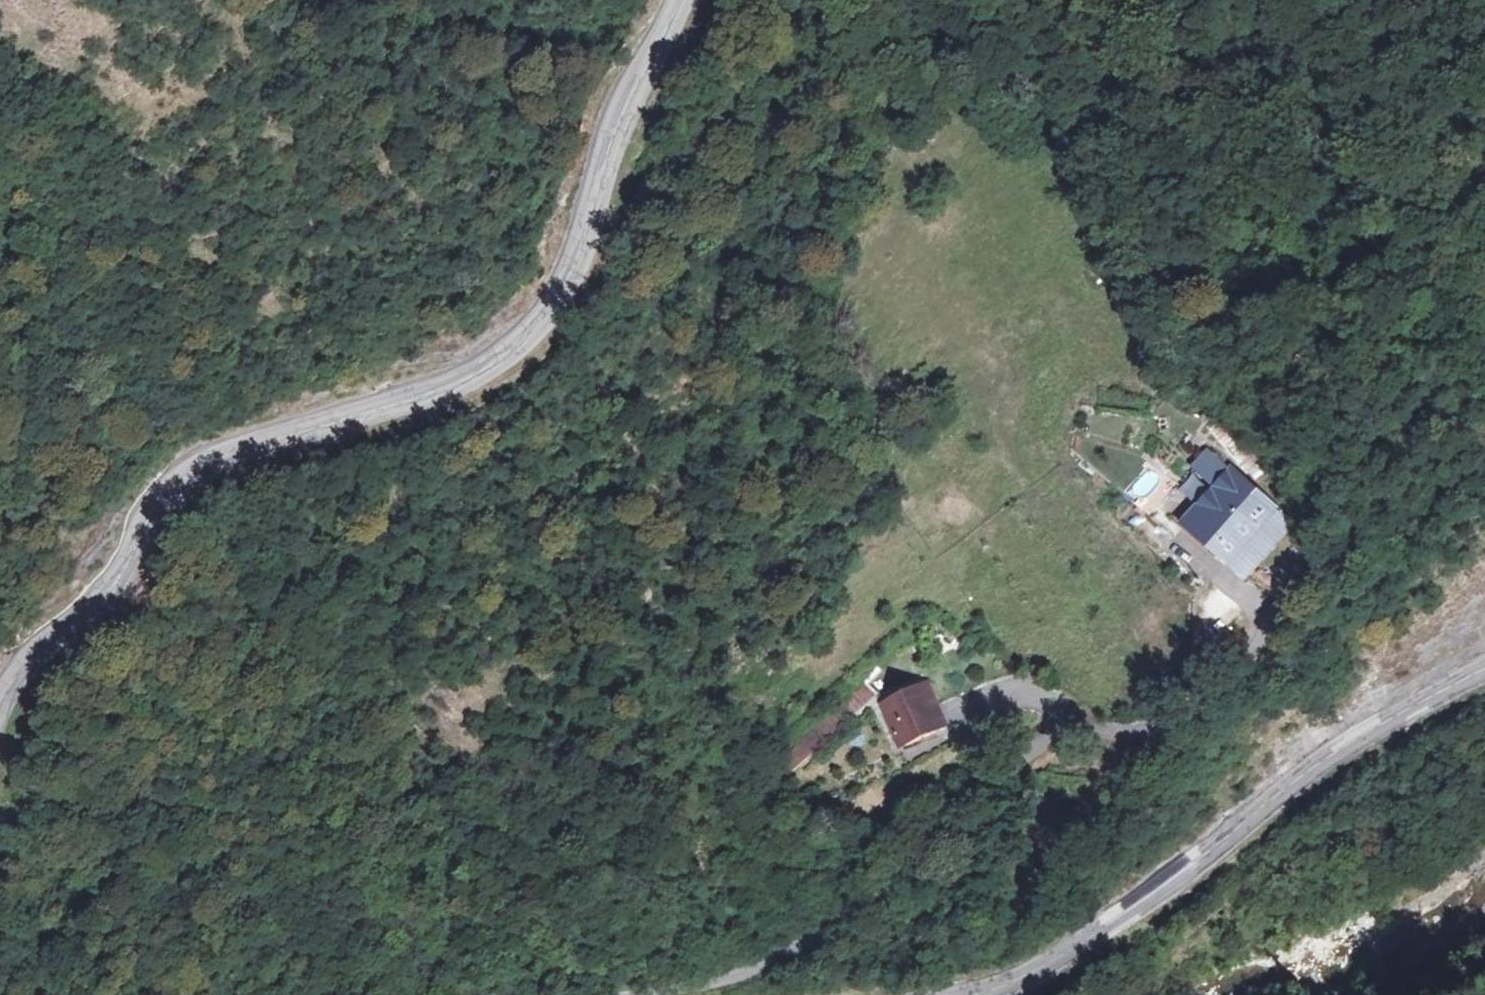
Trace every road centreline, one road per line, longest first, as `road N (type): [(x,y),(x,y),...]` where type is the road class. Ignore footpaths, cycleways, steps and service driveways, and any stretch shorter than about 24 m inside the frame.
road 1 (tertiary): [(0,704),(37,651),(113,580),(155,503),(179,477),(223,450),(478,370),(547,309),(584,235),(616,125),(679,0)]
road 2 (tertiary): [(1484,670),(1310,772),(1139,907),(1021,980),(978,994)]

